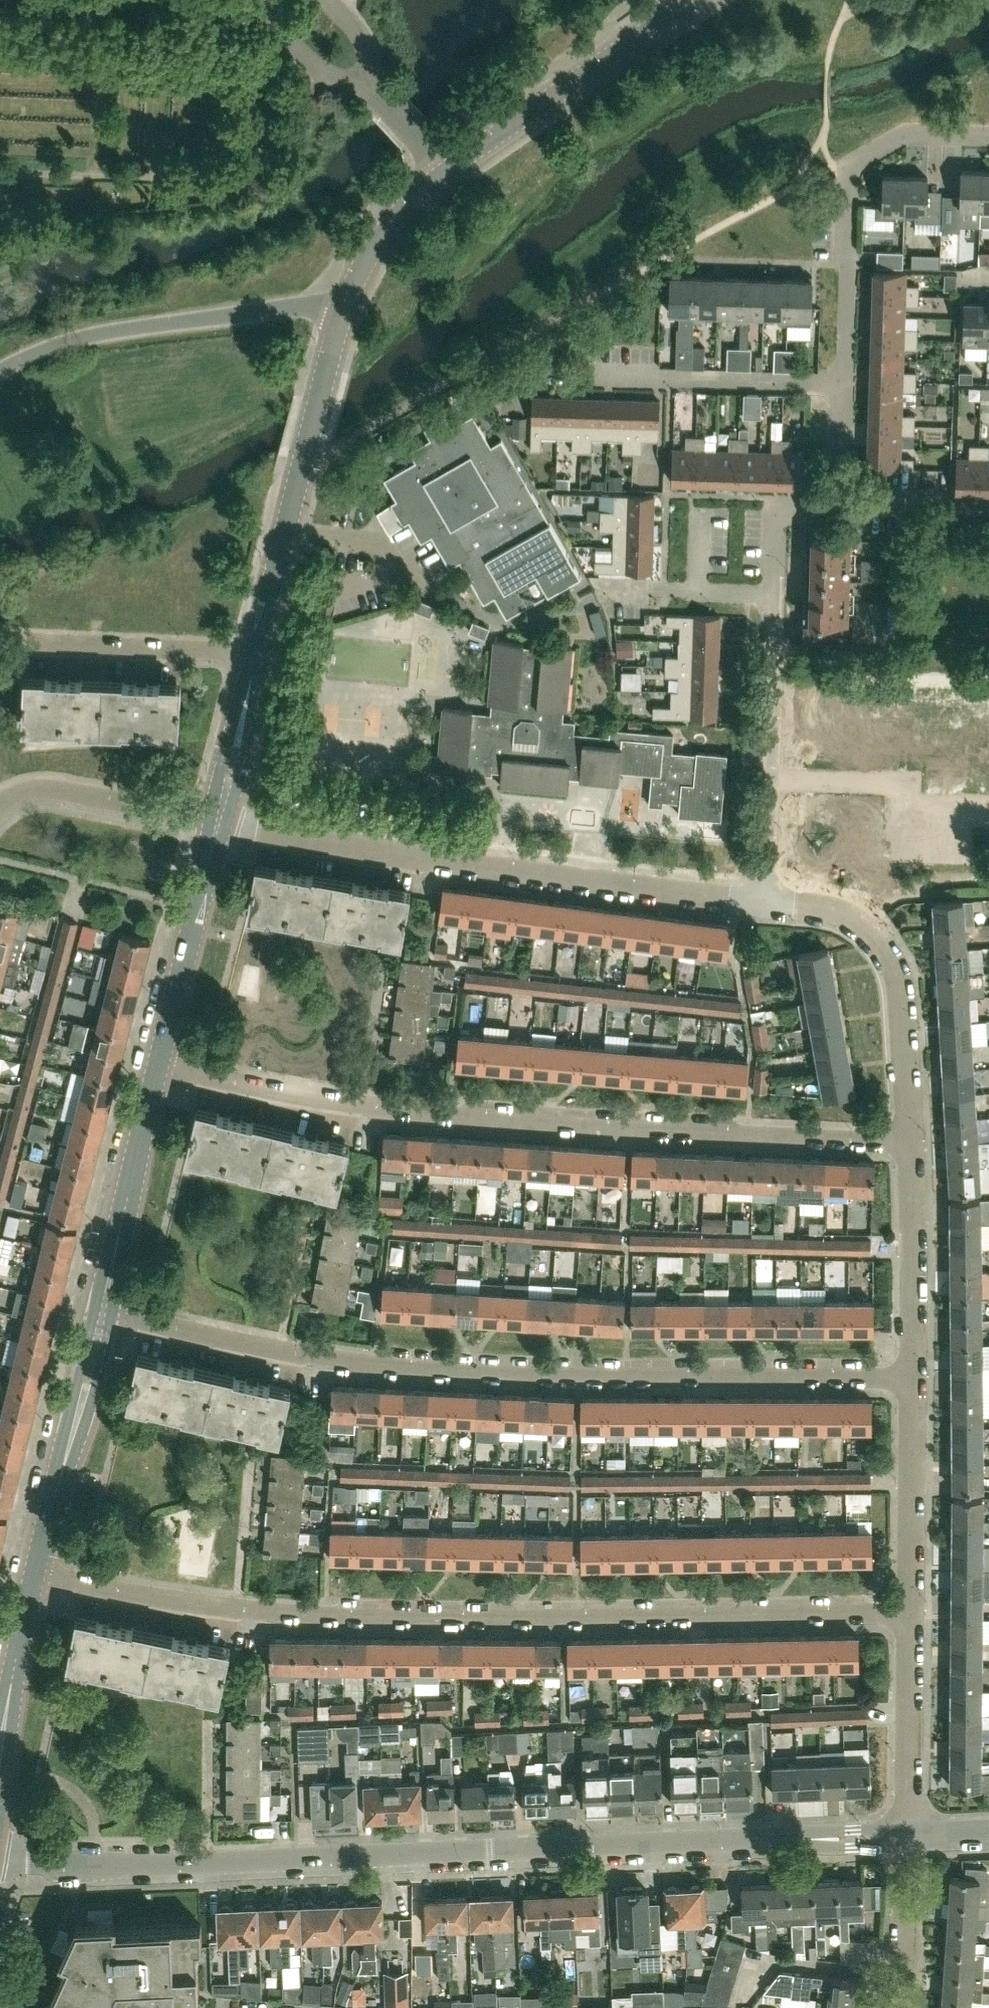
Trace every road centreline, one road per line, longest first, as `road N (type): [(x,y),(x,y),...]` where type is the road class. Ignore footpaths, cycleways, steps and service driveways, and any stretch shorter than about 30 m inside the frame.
road 1 (residential): [(0,1859),(907,1837)]
road 2 (residential): [(906,1611),(321,1616),(210,1606),(33,1571)]
road 3 (residential): [(911,1381),(374,1366),(90,1317)]
road 4 (residential): [(908,1141),(391,1113),(155,1063)]
road 5 (residential): [(768,901),(597,885),(216,820)]
road 6 (tertiary): [(345,306),(364,258),(410,201),(692,0)]
road 7 (residential): [(845,384),(851,164),(907,133),(988,135)]
road 8 (tertiary): [(256,649),(345,306)]
road 9 (unclassified): [(0,370),(103,332),(345,306)]
road 10 (residential): [(908,1141),(893,962),(846,914),(768,901)]
road 11 (residential): [(536,379),(845,384)]
road 12 (tertiary): [(90,1317),(155,1063)]
road 13 (tertiary): [(33,1571),(90,1317)]
road 14 (tertiary): [(155,1063),(216,820)]
road 15 (residential): [(768,901),(776,658)]
road 16 (residential): [(911,1381),(908,1141)]
road 17 (residential): [(256,649),(24,640)]
road 18 (residential): [(906,1611),(911,1381)]
road 19 (residential): [(907,1837),(906,1611)]
road 20 (residential): [(0,799),(41,789),(216,820)]
road 21 (tertiary): [(216,820),(256,649)]
road 22 (residential): [(891,2007),(907,1837)]
road 23 (residential): [(776,594),(777,506),(819,506),(841,496)]
road 24 (tertiary): [(0,1798),(16,1665)]

